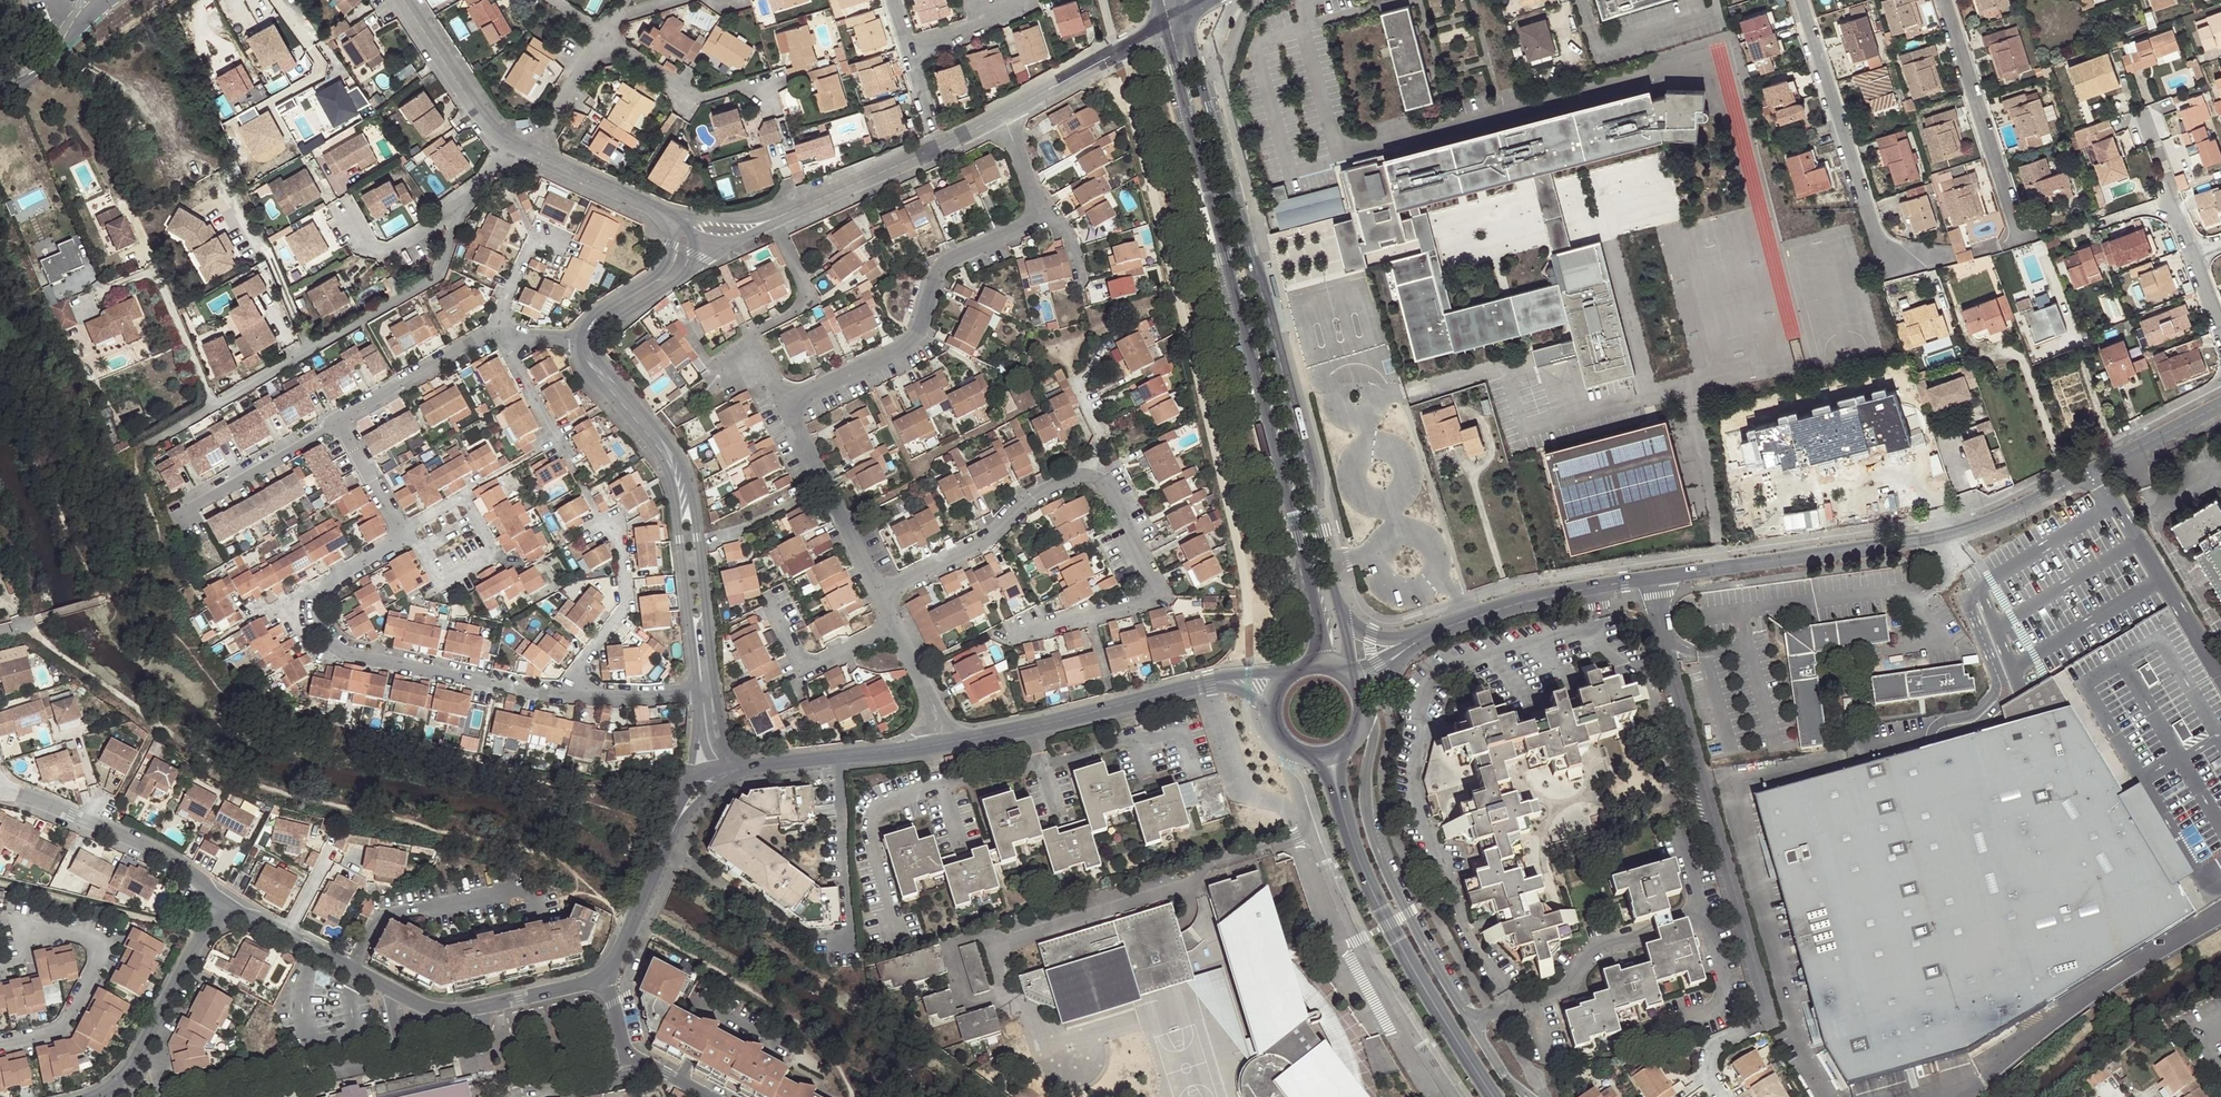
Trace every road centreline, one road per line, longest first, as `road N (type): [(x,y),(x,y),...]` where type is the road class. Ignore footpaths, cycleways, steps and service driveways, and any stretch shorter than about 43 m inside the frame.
road 1 (tertiary): [(1164,27),(1314,598),(1320,638),(1306,668)]
road 2 (tertiary): [(1339,609),(1188,11)]
road 3 (residential): [(2220,404),(2095,473),(1944,534),(1649,579)]
road 4 (residential): [(1649,579),(1766,1002),(1759,1020)]
road 5 (unclassified): [(1529,1096),(1499,1068),(1386,869),(1368,819),(1373,733),(1363,706)]
road 6 (residential): [(225,895),(431,1010),(492,1005),(605,977)]
road 7 (unclassified): [(577,340),(578,360),(661,456),(673,486),(695,690)]
road 8 (unclassified): [(713,689),(690,486),(660,427),(603,363),(595,341)]
road 9 (residential): [(1041,211),(925,271),(914,345),(788,408)]
road 10 (residential): [(1801,0),(1881,247),(1948,258)]
road 11 (residential): [(1069,478),(1103,489),(1156,599),(1008,639),(993,633)]
road 12 (tertiary): [(1493,1096),(1388,924),(1342,810)]
road 13 (residential): [(216,402),(441,276),(457,219)]
road 14 (residential): [(577,695),(329,645),(318,626),(322,586)]
road 15 (unclassified): [(1212,681),(957,742)]
road 16 (residential): [(1940,0),(2020,240)]
road 17 (unclassified): [(773,219),(1002,115)]
road 18 (residential): [(0,795),(70,811),(225,895)]
road 19 (residential): [(95,1096),(133,1065),(225,895)]
road 20 (residential): [(19,920),(73,932),(97,952),(62,1027),(0,1042)]
road 21 (residential): [(882,594),(1001,533),(1069,478)]
road 22 (residential): [(1649,579),(1436,630)]
road 23 (residential): [(788,408),(882,594)]
road 24 (residential): [(599,513),(622,553),(625,607),(578,674),(577,695)]
road 25 (residential): [(104,290),(149,270),(167,280),(216,402)]
road 26 (residential): [(463,494),(497,553),(443,585),(410,528)]
road 27 (unclassified): [(957,742),(764,765)]
road 28 (unclassified): [(1002,115),(1164,27)]
road 29 (residential): [(606,35),(700,98),(767,84)]
road 30 (unclassified): [(403,0),(485,122),(512,143)]
road 31 (residential): [(184,511),(340,420)]
road 32 (residential): [(605,977),(628,1052),(711,1096)]
road 33 (residential): [(340,420),(488,333)]
road 34 (unclassified): [(530,150),(685,223)]
road 35 (unclassified): [(685,223),(666,268),(595,313),(577,340)]
road 36 (residential): [(778,613),(807,669),(898,624)]
road 37 (residential): [(773,219),(813,301),(750,333)]
road 38 (residential): [(457,219),(393,256),(371,249),(341,199)]
road 39 (unclassified): [(108,0),(66,49),(0,98)]
road 40 (residential): [(488,333),(565,457)]
road 41 (residential): [(530,150),(606,35)]
road 42 (residential): [(898,624),(957,742)]
road 43 (residential): [(910,58),(1025,0)]
road 44 (residential): [(1073,375),(1103,435),(1091,466),(1069,478)]
road 45 (unclassified): [(595,341),(695,266)]
road 46 (residential): [(540,223),(488,333)]

